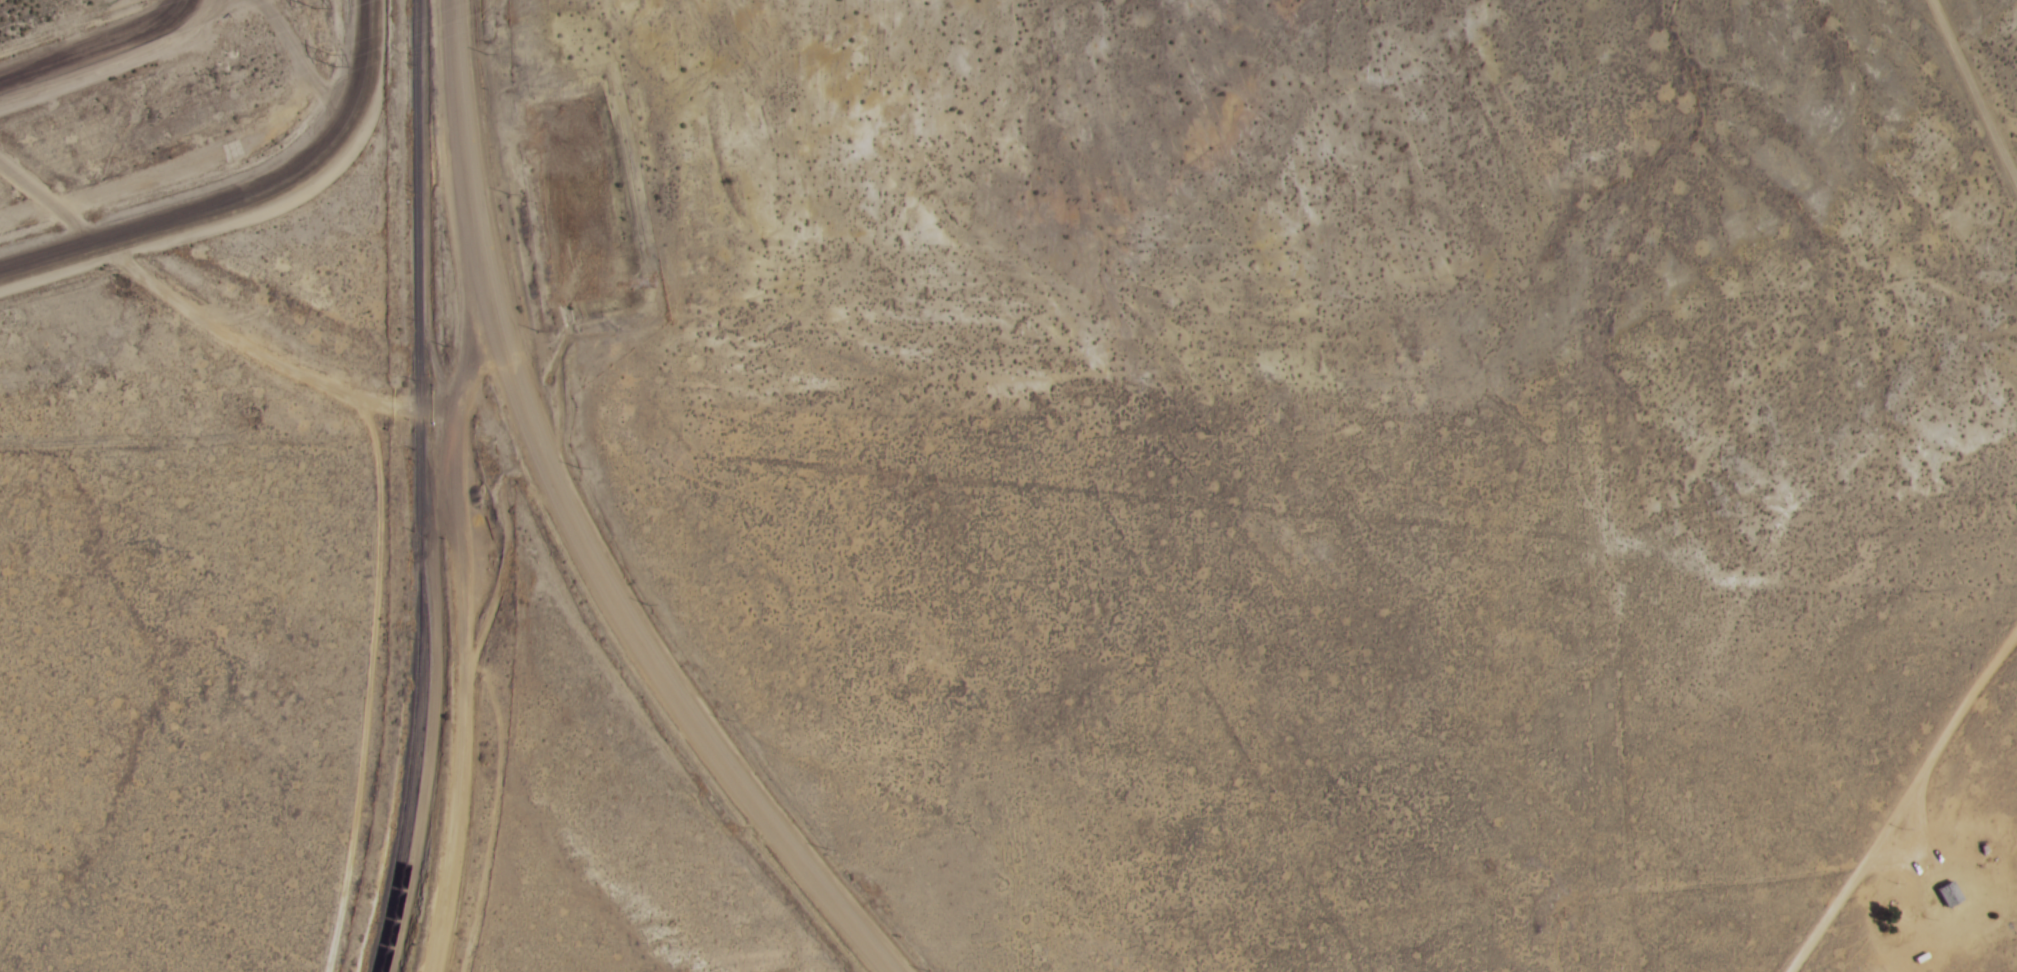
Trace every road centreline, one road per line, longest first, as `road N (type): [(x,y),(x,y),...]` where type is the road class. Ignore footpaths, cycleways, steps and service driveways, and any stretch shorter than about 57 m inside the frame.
road 1 (track): [(343,386),(387,518),(359,830),(331,971)]
road 2 (residential): [(2016,630),(1798,971)]
road 3 (residential): [(867,971),(667,720)]
road 4 (residential): [(1723,574),(1948,586),(2016,581)]
road 5 (residential): [(492,318),(448,405),(417,411),(343,386)]
road 6 (residential): [(1879,842),(1936,922),(1988,968)]

